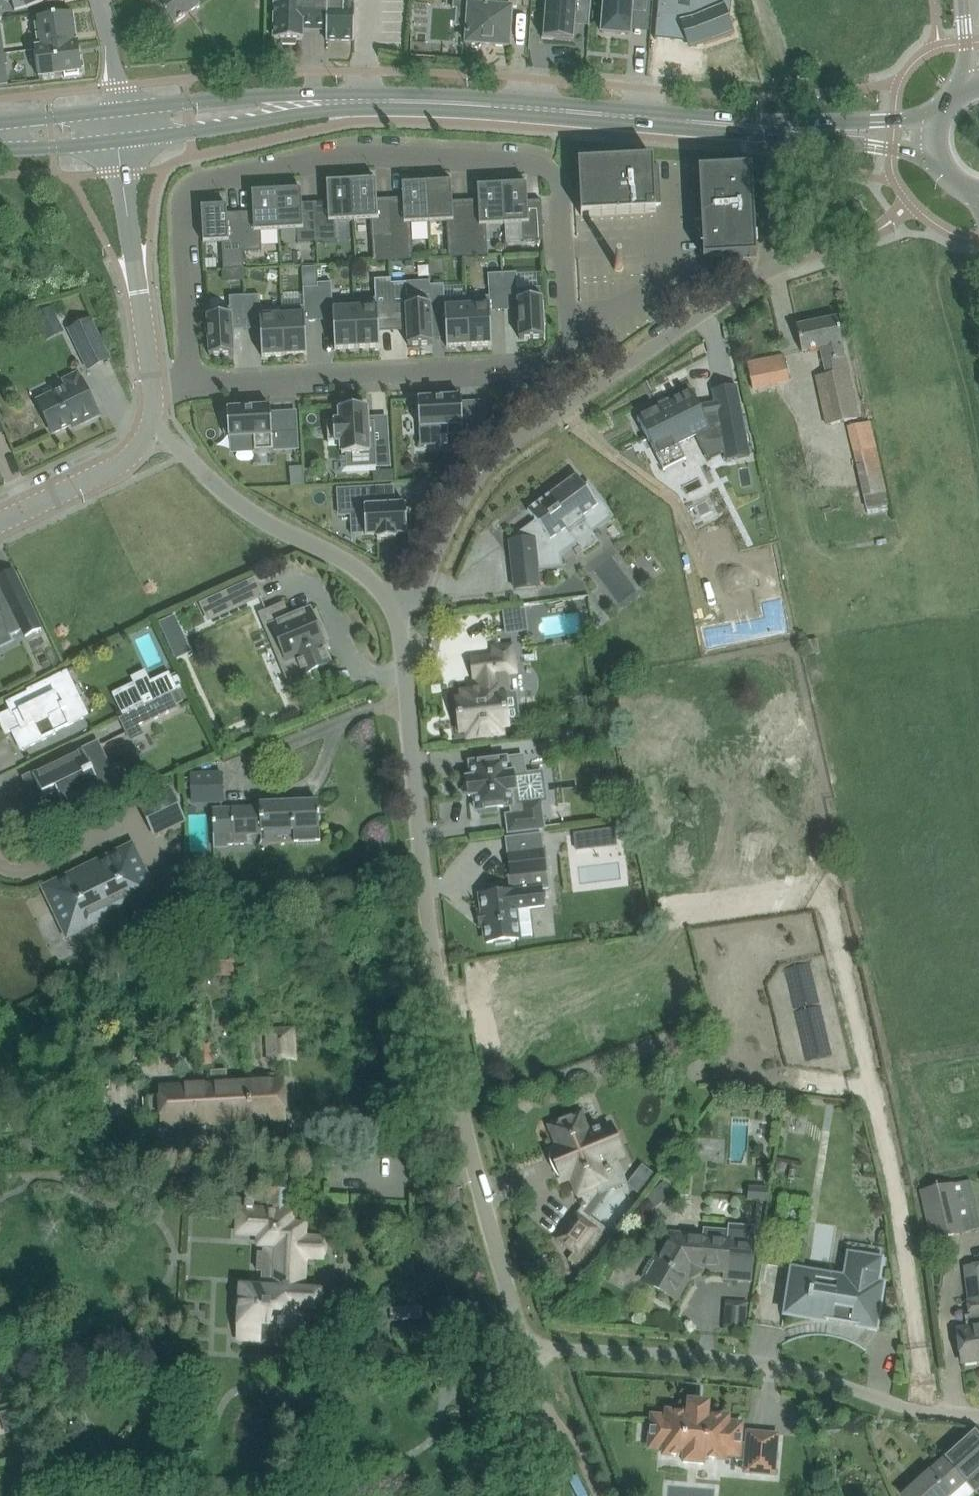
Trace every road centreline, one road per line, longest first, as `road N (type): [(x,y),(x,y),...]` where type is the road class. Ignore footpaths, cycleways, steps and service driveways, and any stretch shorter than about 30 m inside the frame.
road 1 (residential): [(186,382),(535,366),(563,351),(568,333),(560,188),(545,167),(360,154),(197,180),(183,199)]
road 2 (residential): [(531,1349),(506,1259),(434,876),(407,610)]
road 3 (secondary): [(778,120),(396,94),(119,111)]
road 4 (secondary): [(120,138),(401,111),(776,135)]
road 5 (residential): [(407,610),(476,480),(506,449),(766,271),(776,135)]
road 6 (residential): [(978,1413),(930,1413),(778,1366),(531,1349)]
road 7 (residential): [(407,610),(358,572),(254,517),(151,425)]
road 8 (residential): [(151,384),(120,138)]
road 9 (residential): [(183,199),(186,382)]
road 10 (residential): [(0,521),(115,466),(151,425)]
road 11 (secondary): [(776,135),(938,158)]
road 12 (secondary): [(937,124),(778,120)]
road 13 (residential): [(547,1495),(531,1349)]
road 14 (secondary): [(0,150),(120,138)]

